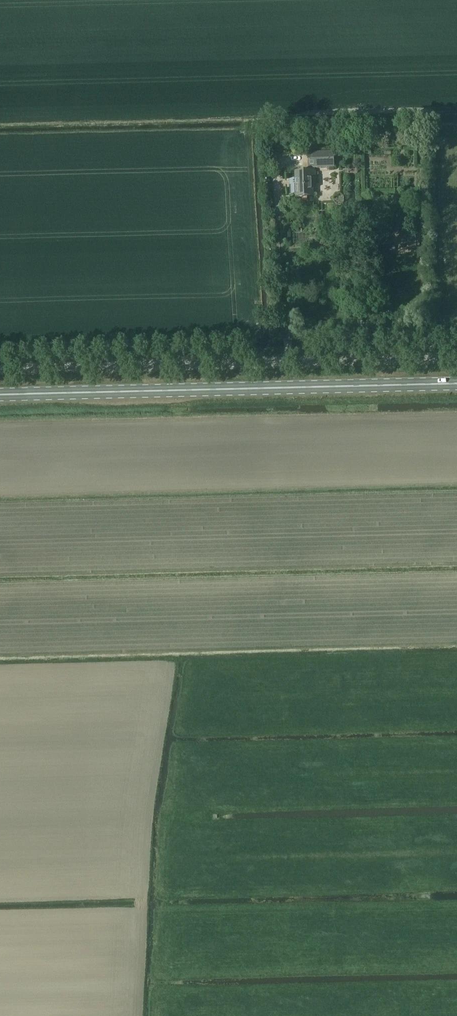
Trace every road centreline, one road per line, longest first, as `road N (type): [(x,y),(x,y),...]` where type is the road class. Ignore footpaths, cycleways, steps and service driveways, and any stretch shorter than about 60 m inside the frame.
road 1 (unclassified): [(0,370),(456,358)]
road 2 (secondary): [(456,384),(0,395)]

